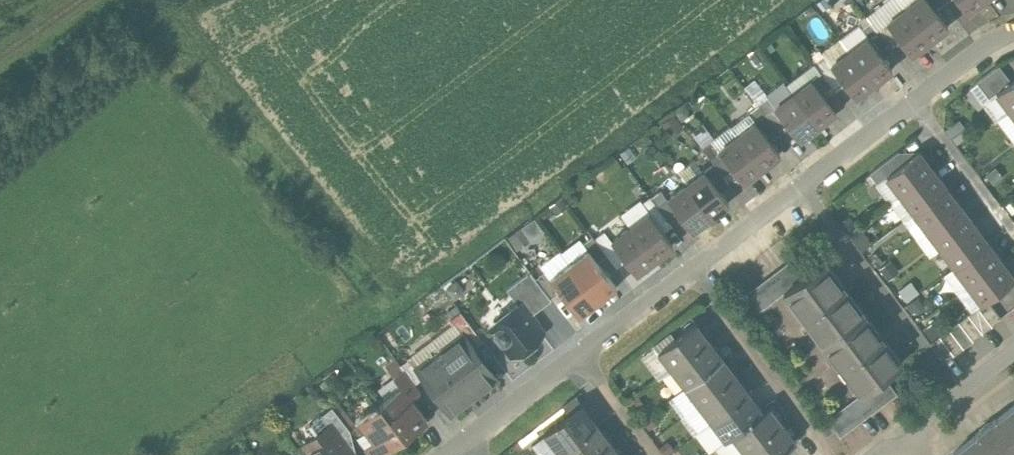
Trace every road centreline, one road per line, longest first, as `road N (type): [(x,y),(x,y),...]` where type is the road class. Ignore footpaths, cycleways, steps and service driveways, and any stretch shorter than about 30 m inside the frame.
road 1 (residential): [(802,189),(933,359)]
road 2 (residential): [(691,273),(818,442)]
road 3 (residential): [(916,104),(1013,232)]
road 4 (residential): [(802,189),(916,104)]
road 5 (residential): [(468,438),(580,354)]
road 6 (residential): [(691,273),(802,189)]
road 7 (residential): [(580,354),(691,273)]
road 8 (residential): [(913,433),(1013,356)]
road 9 (residential): [(580,354),(656,454)]

